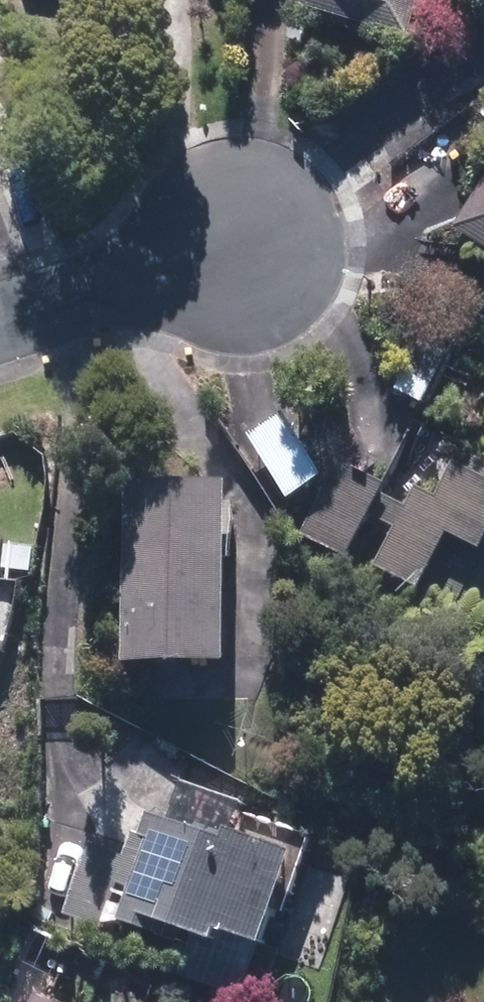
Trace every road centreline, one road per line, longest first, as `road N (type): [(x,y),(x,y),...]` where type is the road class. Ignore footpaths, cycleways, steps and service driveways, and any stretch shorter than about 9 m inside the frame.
road 1 (residential): [(250,241),(0,321)]

